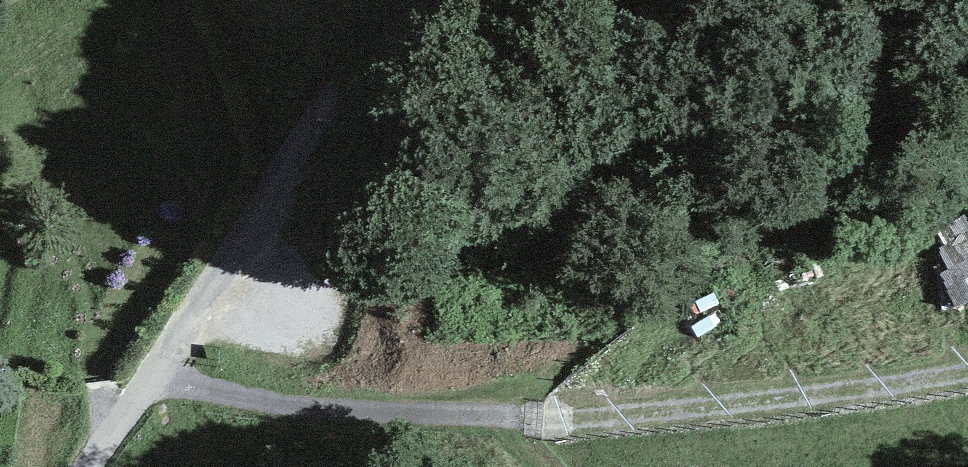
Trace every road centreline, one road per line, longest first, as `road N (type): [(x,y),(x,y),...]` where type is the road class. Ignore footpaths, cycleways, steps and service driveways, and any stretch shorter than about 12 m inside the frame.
road 1 (residential): [(625,0),(557,48),(345,105),(260,194),(88,466)]
road 2 (track): [(967,84),(620,129),(546,112),(403,122),(293,152)]

